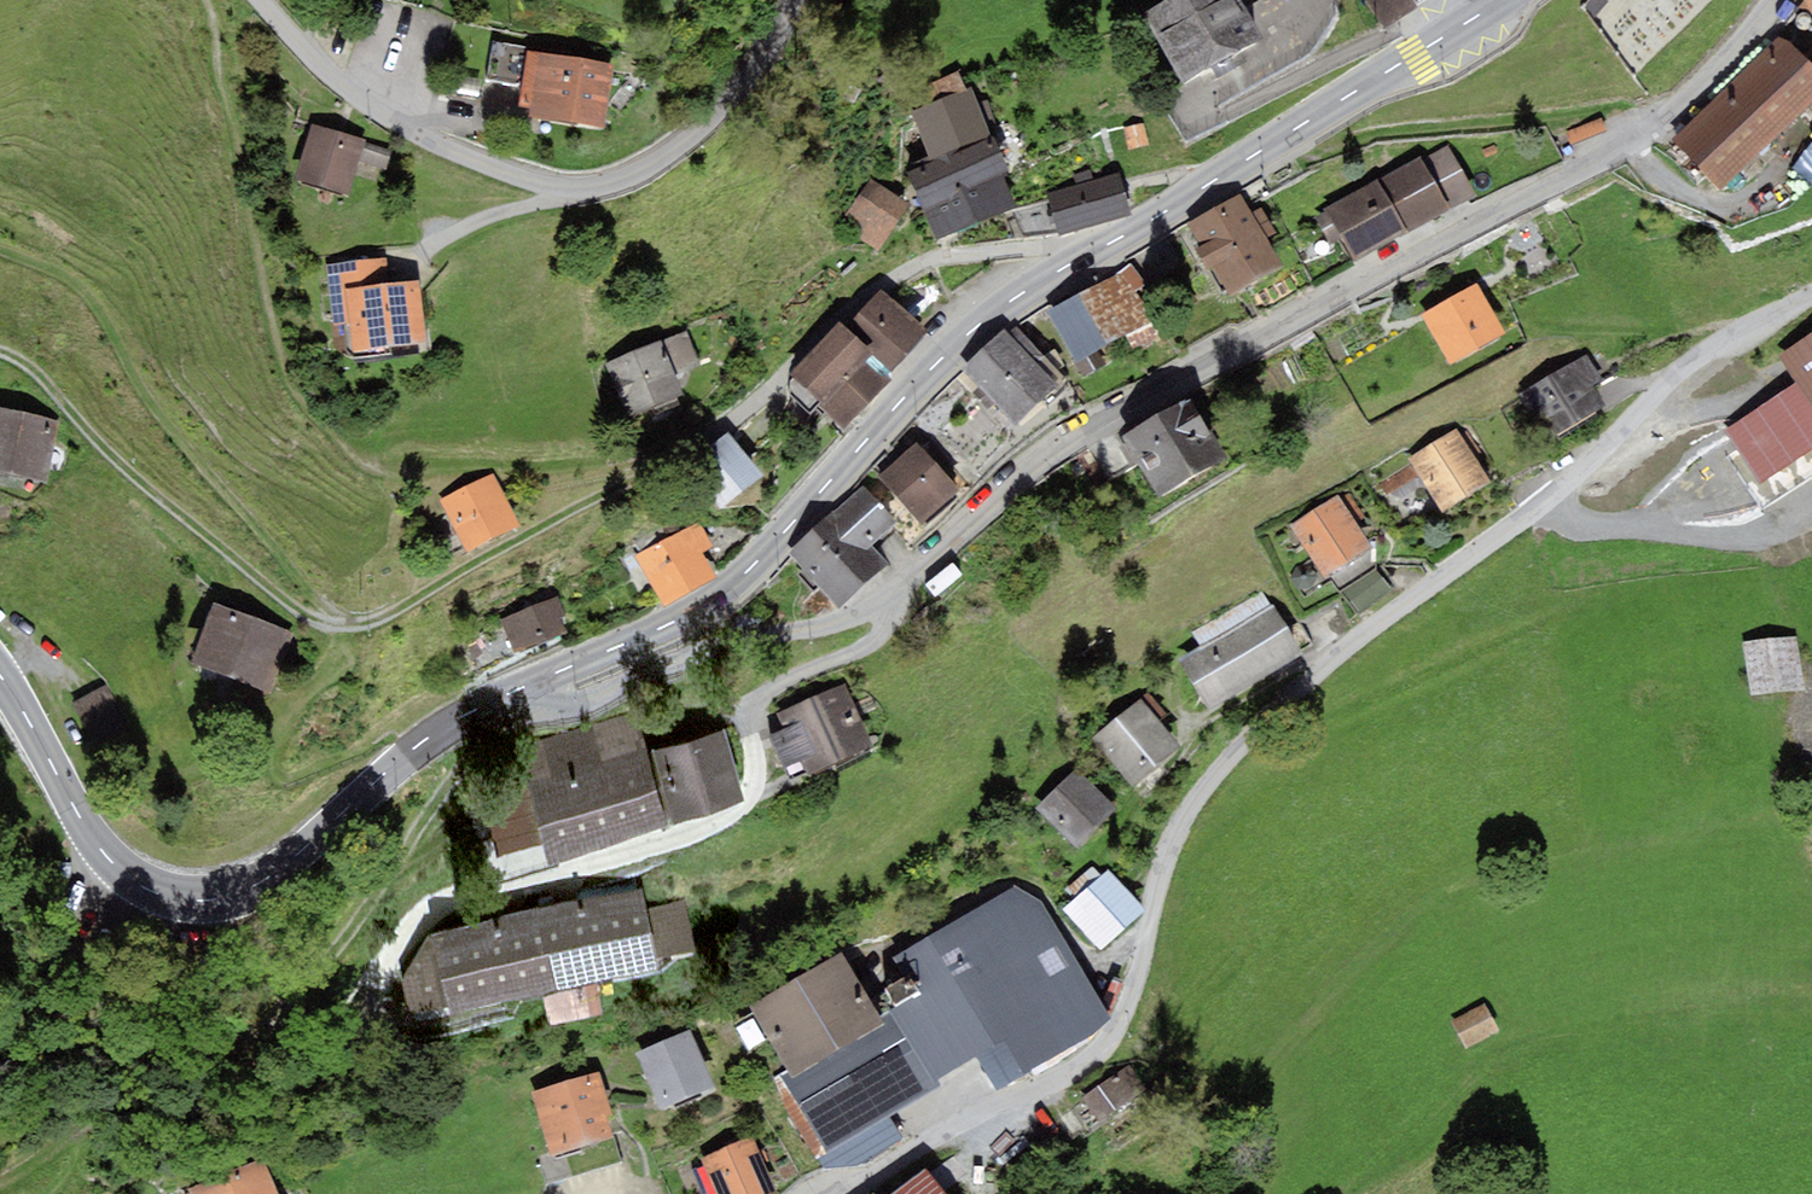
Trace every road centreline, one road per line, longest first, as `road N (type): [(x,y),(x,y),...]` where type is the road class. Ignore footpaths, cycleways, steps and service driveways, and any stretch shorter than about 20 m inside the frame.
road 1 (residential): [(1768,0),(1686,96),(1619,149),(1067,448),(876,605),(595,696),(503,696)]
road 2 (residential): [(1811,293),(1675,374),(1606,452),(1338,657),(1230,759),(1170,842),(1129,999),(1090,1060),(966,1121),(862,1188)]
road 3 (secondary): [(1499,0),(1002,307),(910,390),(755,563),(704,604),(503,696)]
road 4 (track): [(489,702),(476,742),(374,888),(323,944),(223,1025),(0,1181)]
road 5 (secondary): [(503,696),(412,749),(266,878),(197,898),(152,890),(102,851),(0,676)]
road 6 (residential): [(778,0),(751,58),(706,108),(675,133),(607,164),(574,165),(495,146),(392,104),(273,0)]
road 7 (track): [(348,625),(155,408),(95,304),(55,272),(0,249)]
road 8 (track): [(348,625),(318,621),(284,599),(114,458),(30,368),(0,351)]
road 9 (track): [(348,625),(394,611),(728,425)]
road 10 (track): [(1545,500),(1598,528),(1770,528),(1811,520)]

